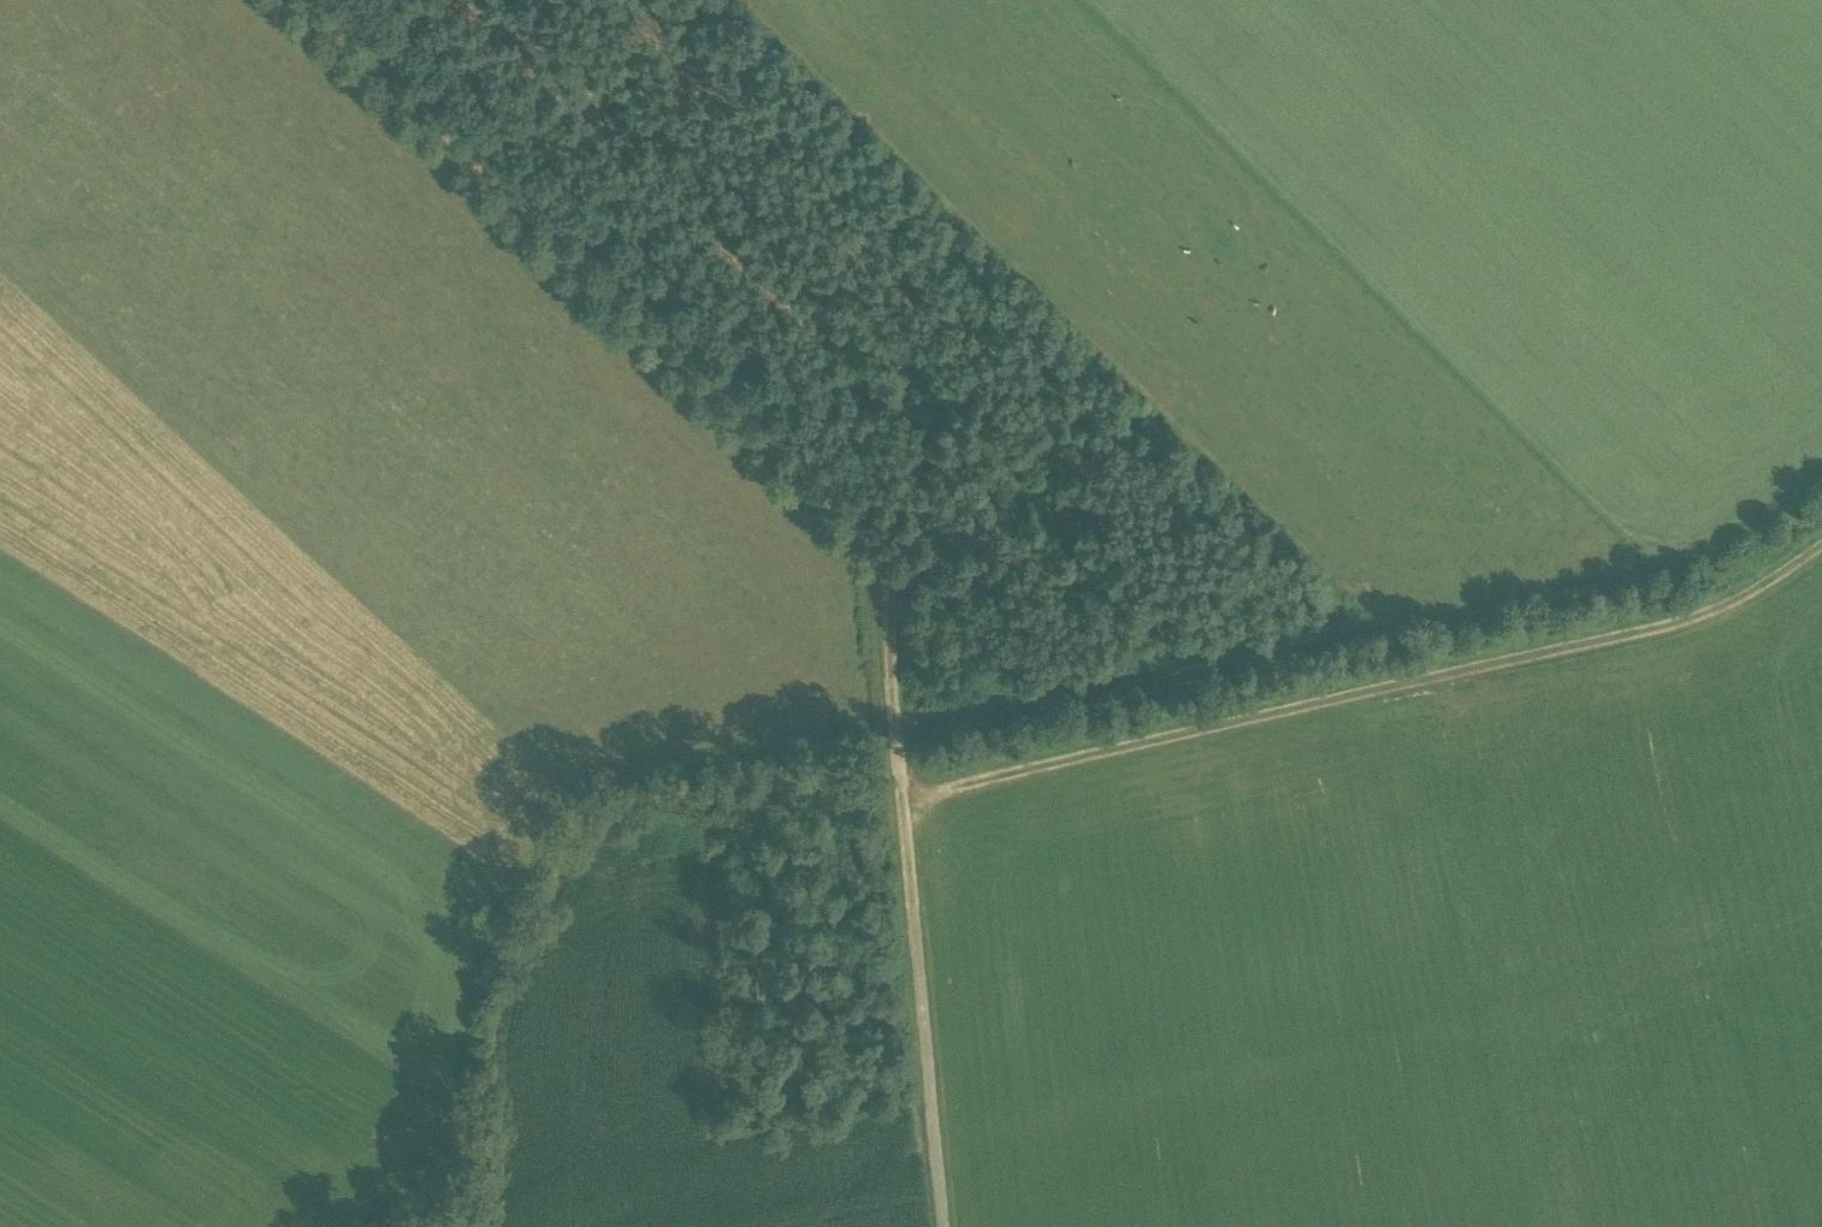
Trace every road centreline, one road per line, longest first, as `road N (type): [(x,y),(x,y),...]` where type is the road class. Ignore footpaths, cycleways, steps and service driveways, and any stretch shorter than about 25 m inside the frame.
road 1 (track): [(926,1226),(868,569),(299,0)]

